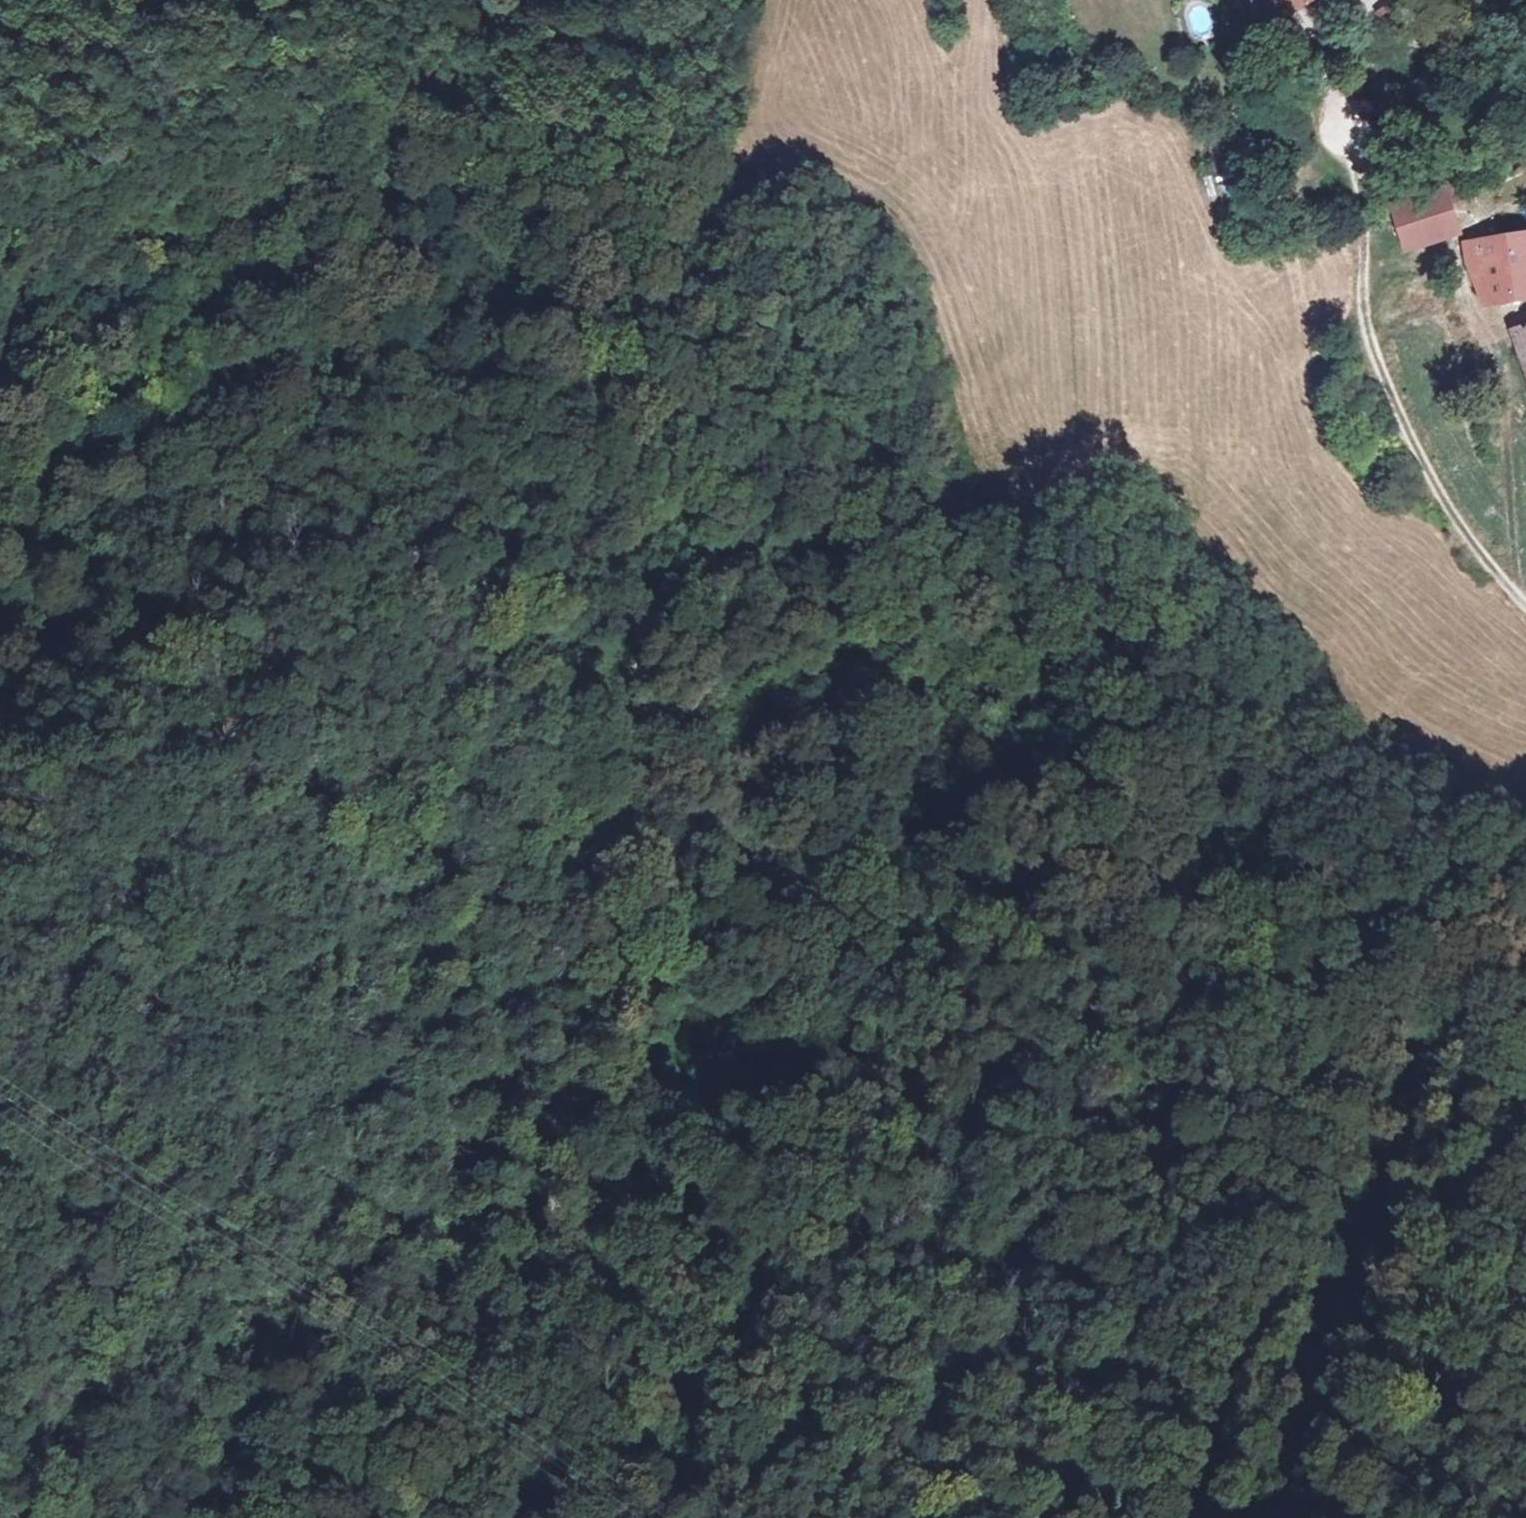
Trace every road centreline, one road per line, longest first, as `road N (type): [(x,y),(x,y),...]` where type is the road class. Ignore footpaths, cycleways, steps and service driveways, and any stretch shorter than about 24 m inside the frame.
road 1 (track): [(507,0),(455,121),(459,225),(492,307),(560,362),(650,404),(647,587),(562,1021),(575,1204),(650,1342),(869,1517)]
road 2 (track): [(1356,157),(1368,331),(1385,382),(1455,521),(1525,607)]
road 3 (residential): [(1261,0),(1356,157)]

